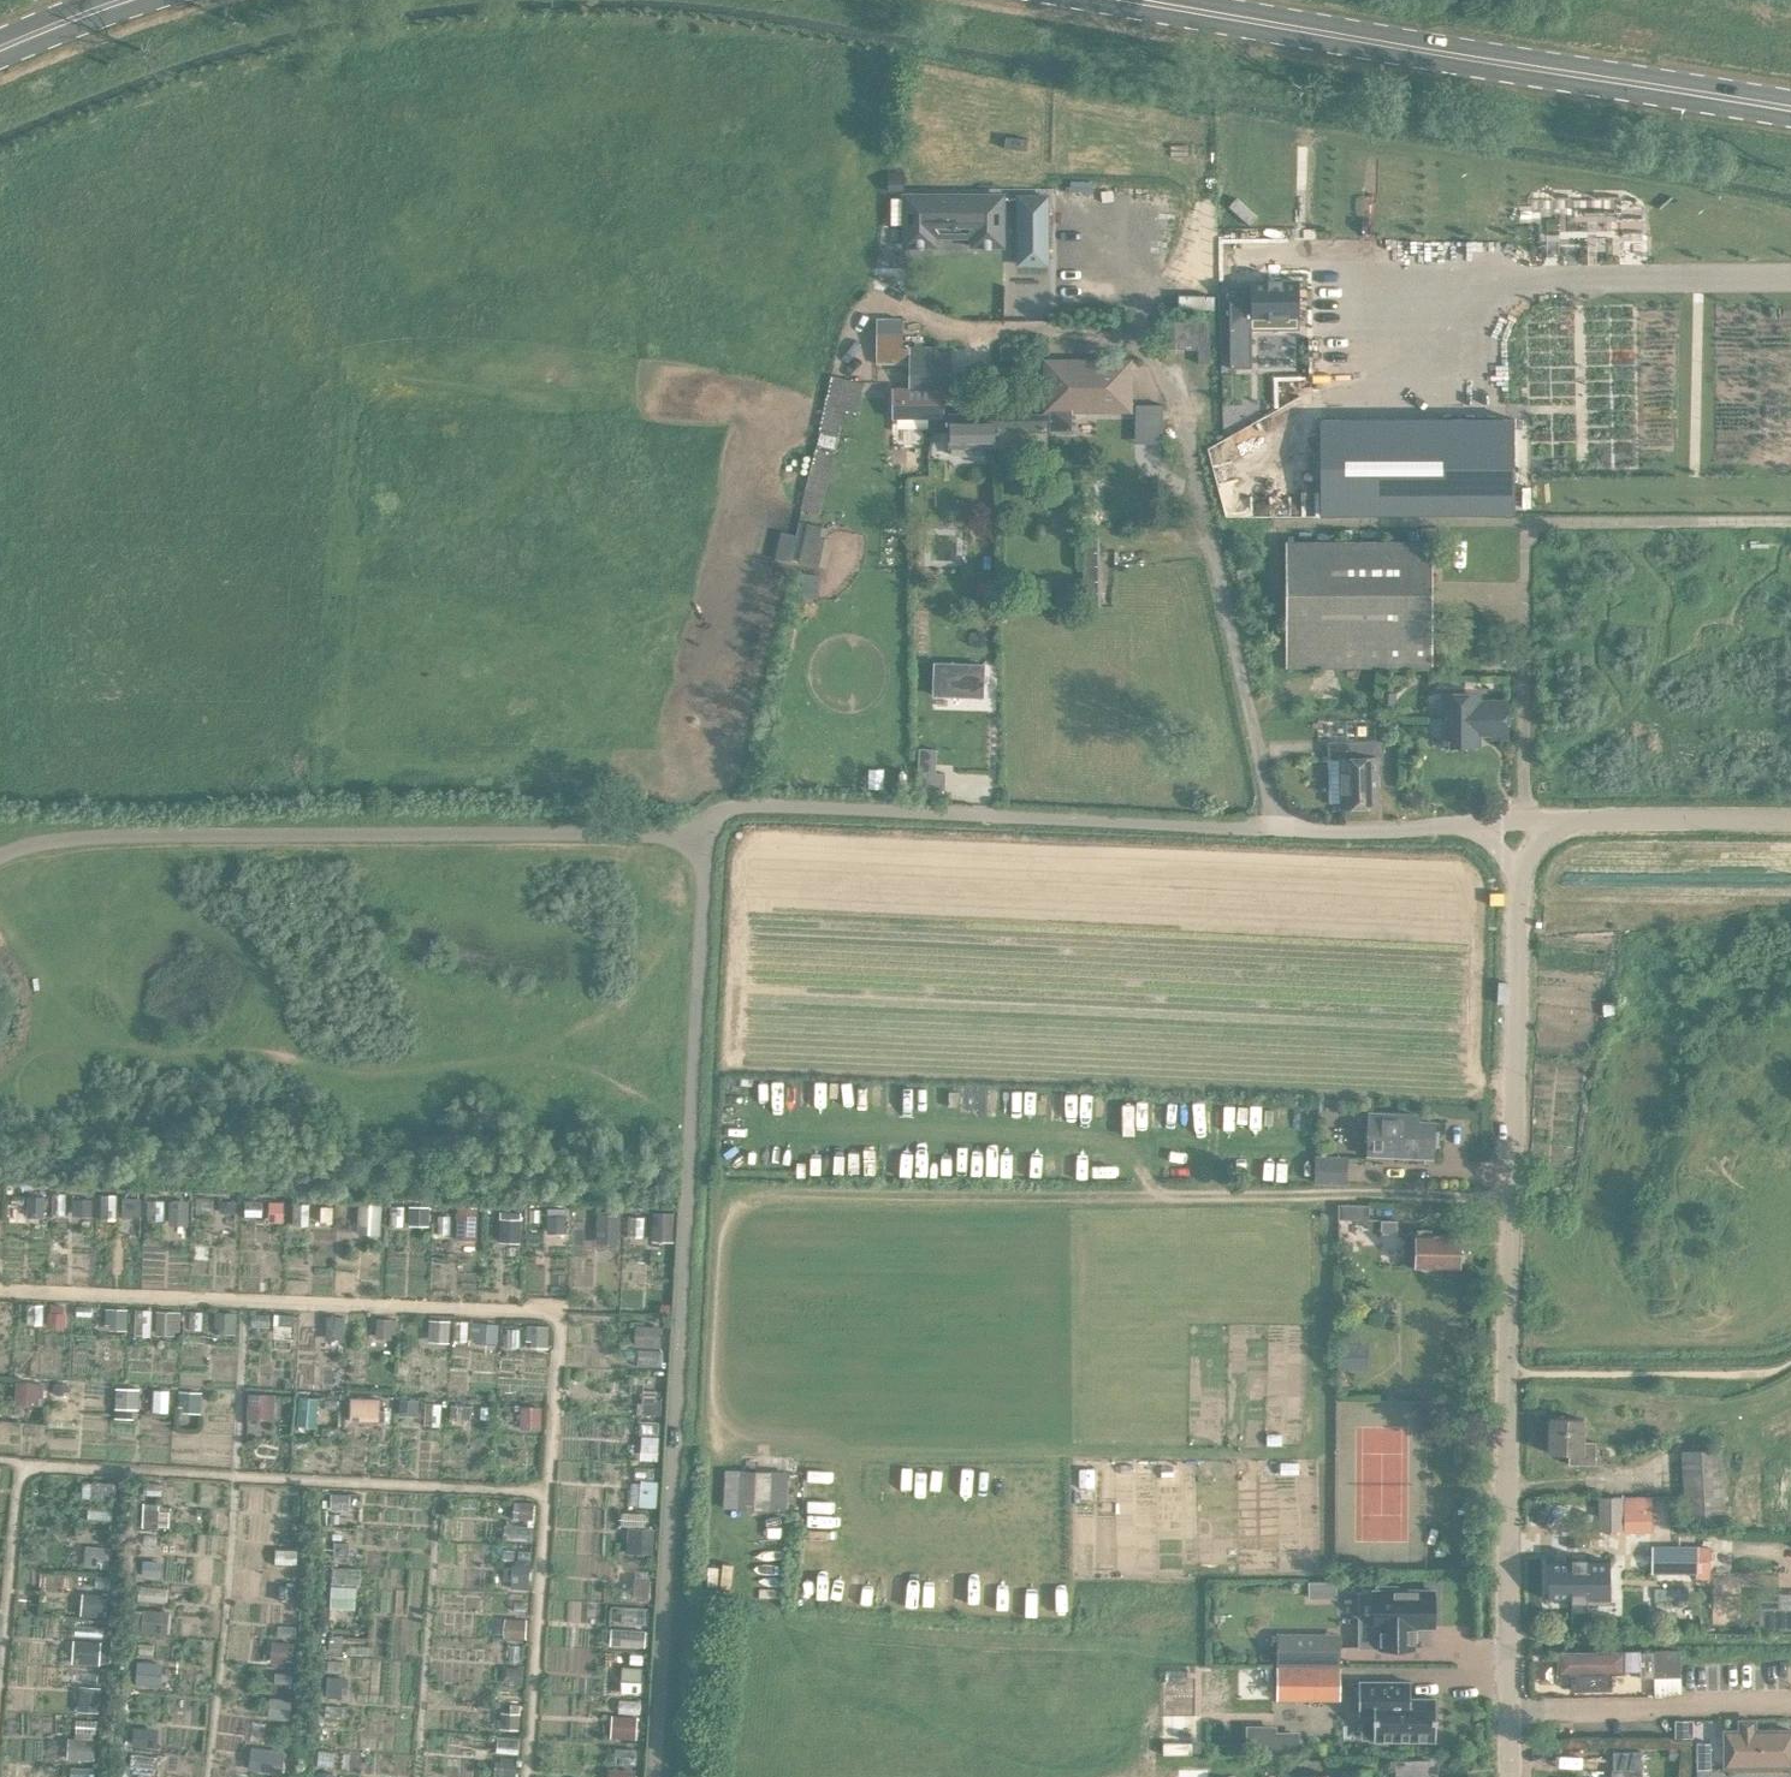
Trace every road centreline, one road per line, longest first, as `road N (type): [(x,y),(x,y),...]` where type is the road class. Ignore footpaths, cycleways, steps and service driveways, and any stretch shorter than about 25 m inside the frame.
road 1 (residential): [(1509,1709),(1515,870)]
road 2 (primary): [(1790,111),(1131,0)]
road 3 (unclassified): [(1483,822),(1291,826),(1267,790),(1184,465)]
road 4 (residential): [(1509,1709),(1790,1699)]
road 5 (unclassified): [(1556,820),(1790,817)]
road 6 (primary): [(123,0),(0,52)]

